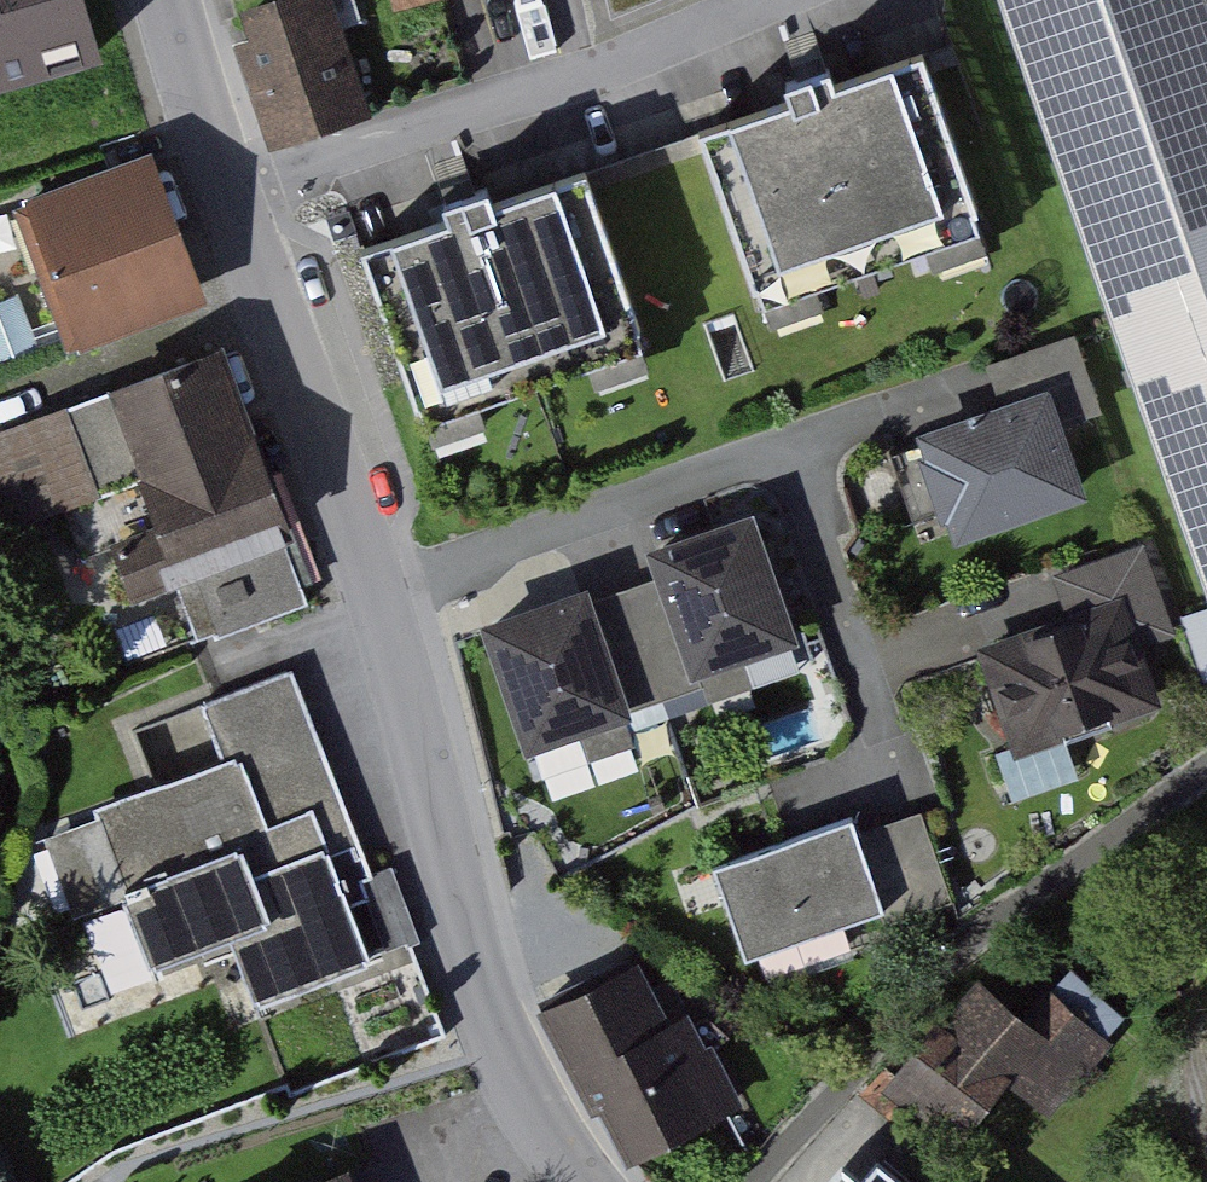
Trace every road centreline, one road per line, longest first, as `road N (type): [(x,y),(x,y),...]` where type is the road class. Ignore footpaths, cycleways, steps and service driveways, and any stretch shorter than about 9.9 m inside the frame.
road 1 (residential): [(381,593),(792,449),(885,732)]
road 2 (residential): [(381,593),(498,1042),(583,1181)]
road 3 (residential): [(228,194),(586,73),(760,0)]
road 4 (residential): [(228,194),(381,593)]
road 5 (residential): [(170,0),(228,194)]

